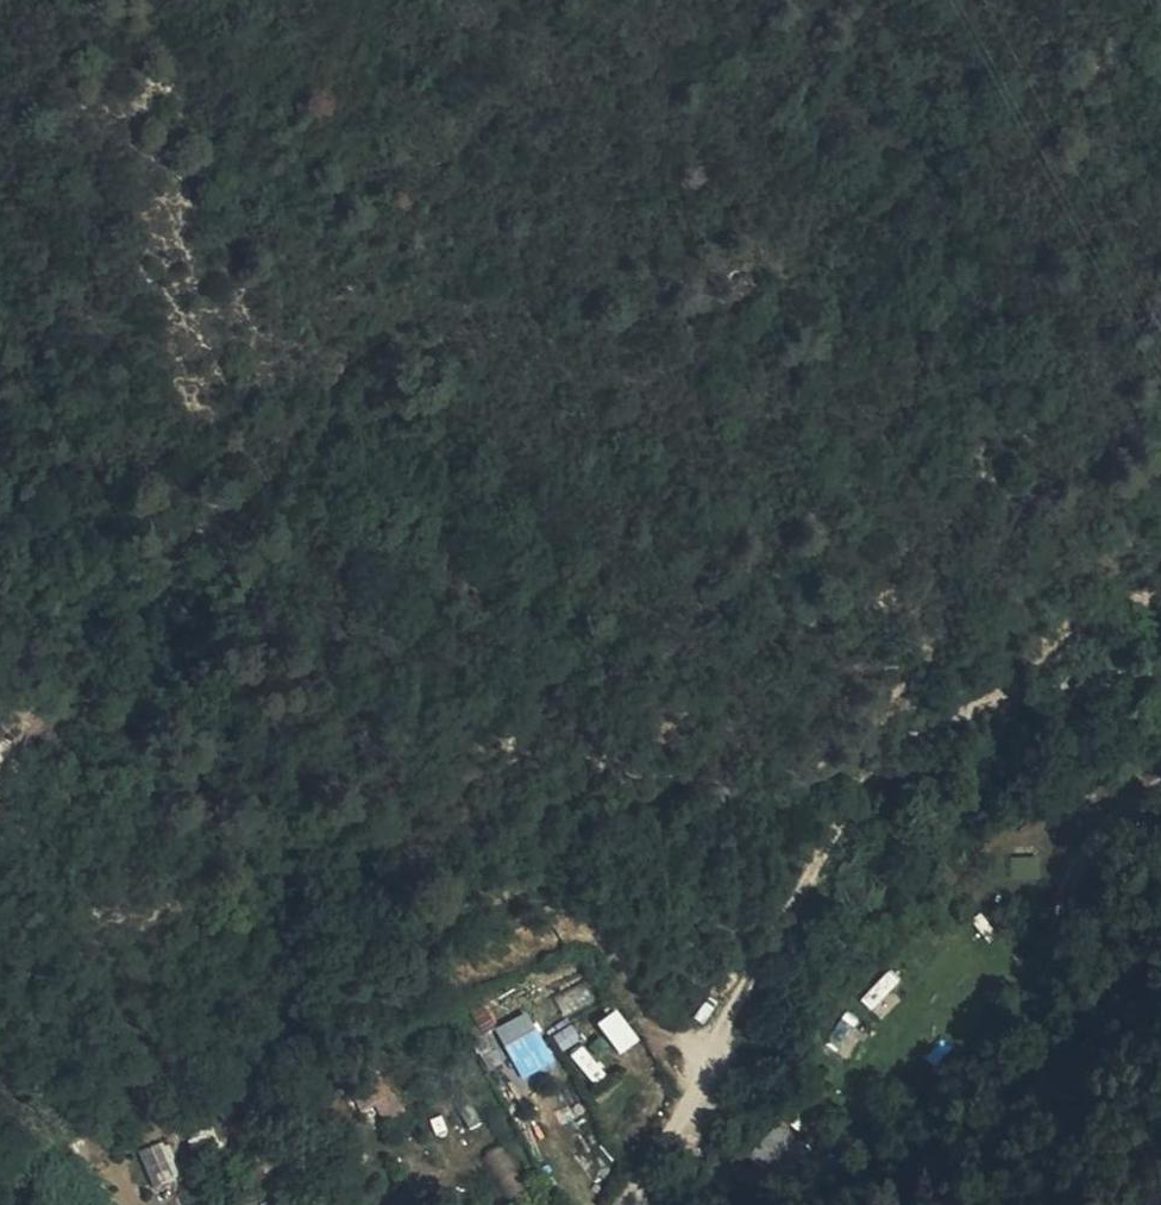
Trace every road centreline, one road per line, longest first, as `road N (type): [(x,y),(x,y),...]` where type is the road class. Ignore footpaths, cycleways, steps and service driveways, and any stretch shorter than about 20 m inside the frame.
road 1 (track): [(615,1204),(670,1129),(822,868),(916,748),(1074,684),(1160,669)]

